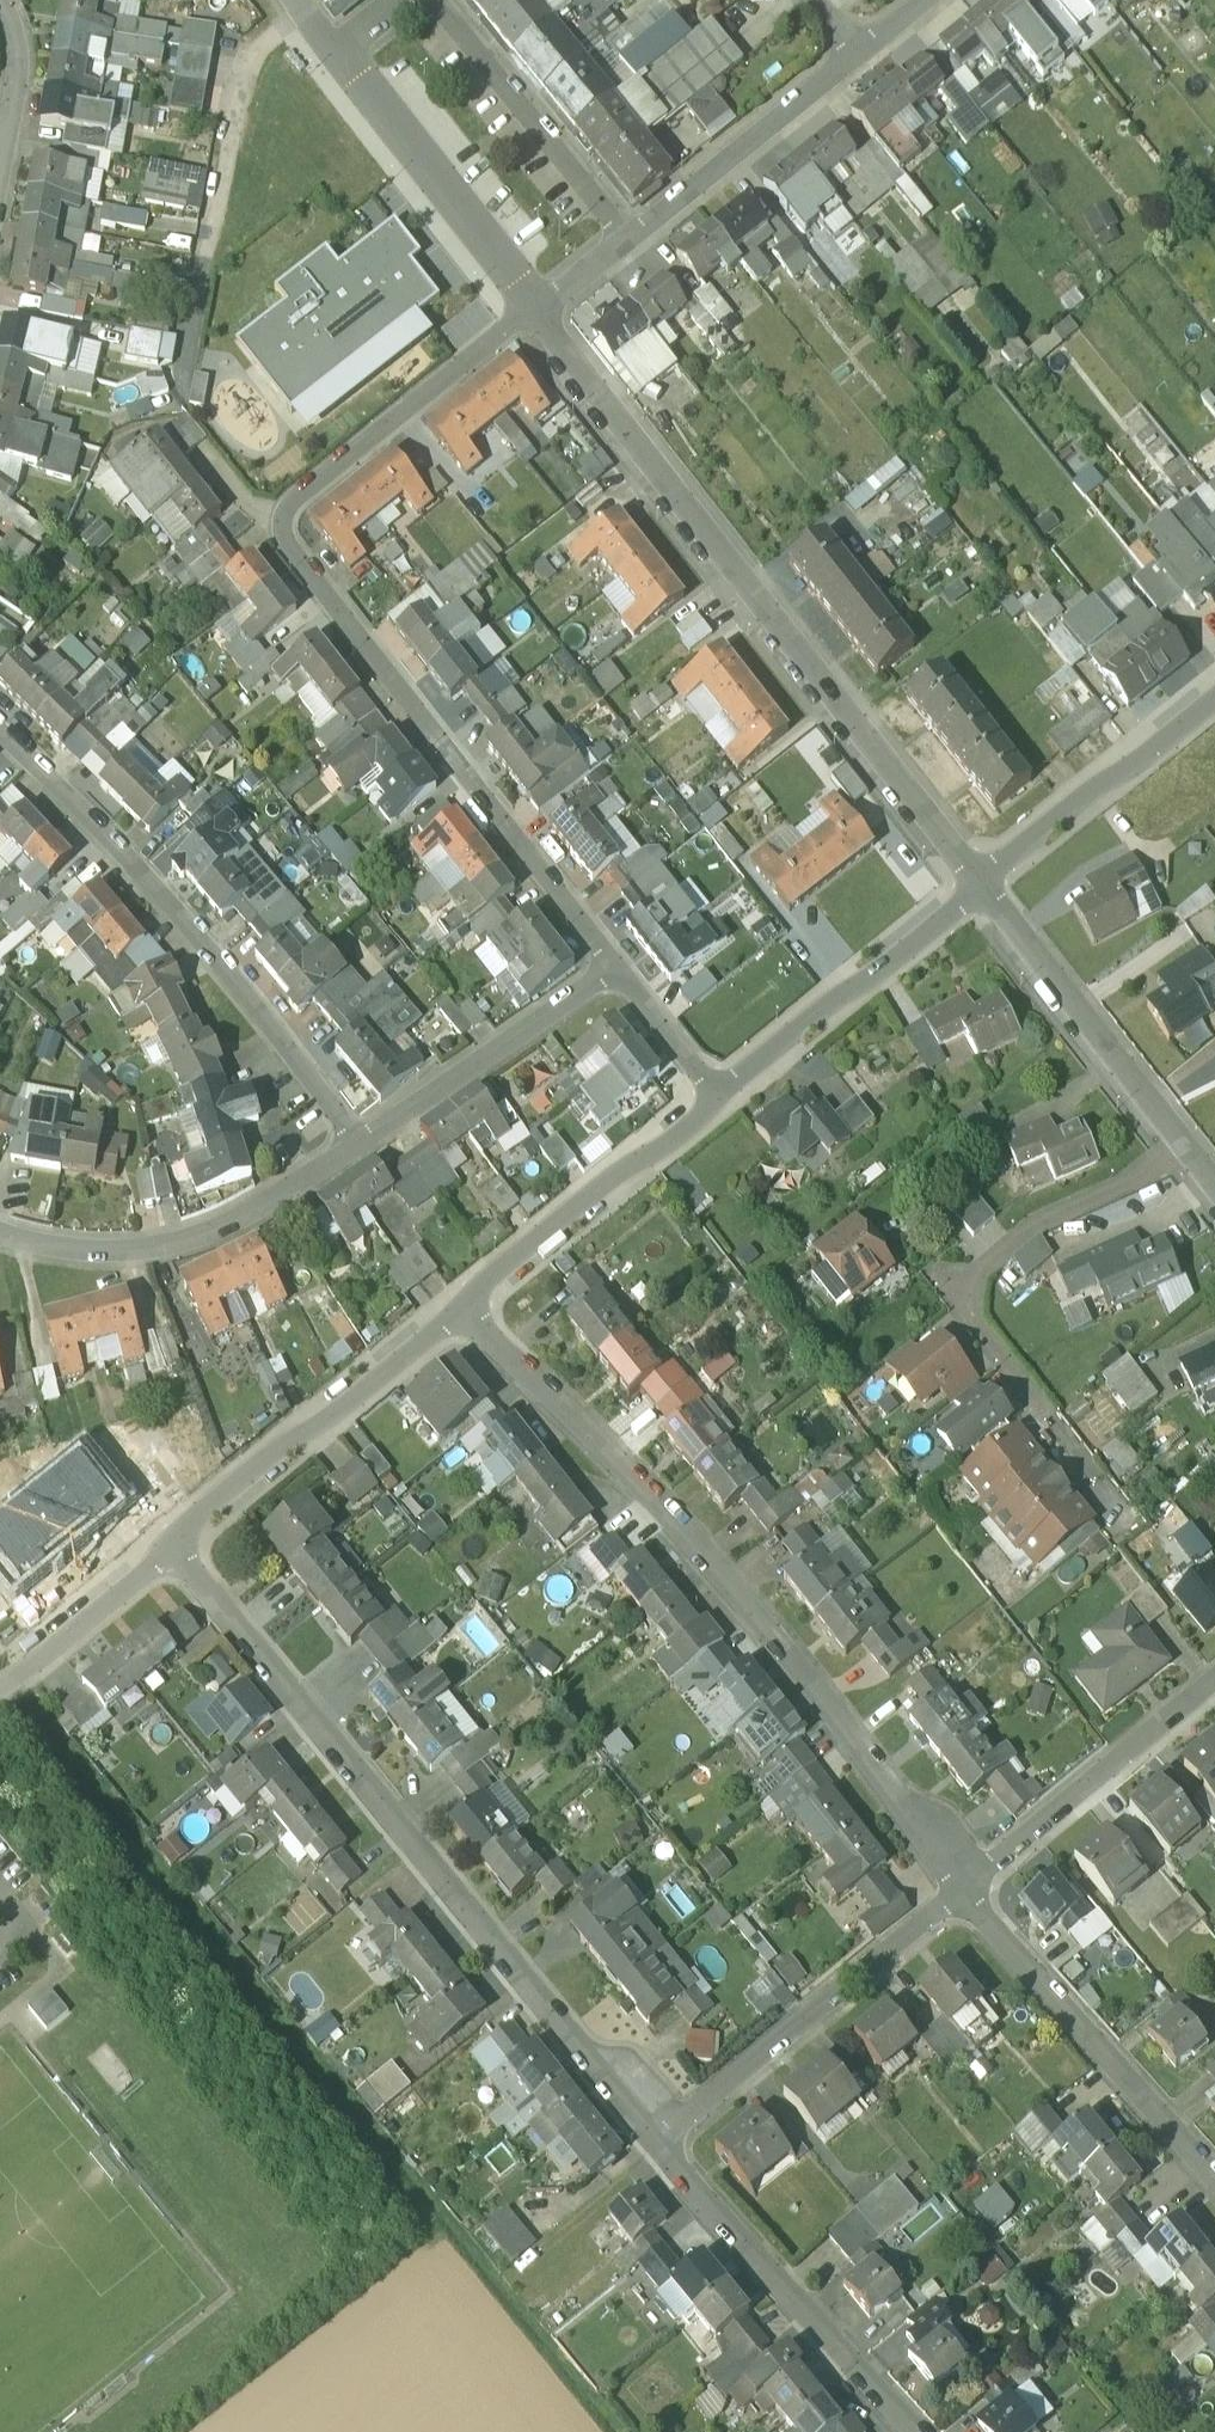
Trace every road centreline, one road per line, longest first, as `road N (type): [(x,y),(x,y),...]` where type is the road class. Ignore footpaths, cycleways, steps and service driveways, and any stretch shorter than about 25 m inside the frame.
road 1 (residential): [(615,967),(317,584),(283,526),(293,506),(538,309)]
road 2 (residential): [(464,1312),(677,1524),(928,1828),(963,1888)]
road 3 (residential): [(176,1551),(654,2141)]
road 4 (residential): [(989,880),(538,309)]
road 5 (residential): [(0,729),(83,806),(250,996),(359,1145)]
road 6 (residential): [(1108,1494),(954,1291),(1033,1226),(1160,1169),(1193,1145)]
road 7 (residential): [(538,309),(867,57)]
road 8 (residential): [(963,1888),(654,2141)]
road 9 (residential): [(654,2141),(916,2431)]
road 10 (residential): [(0,1234),(120,1252),(203,1241),(359,1145)]
road 11 (residential): [(963,1888),(1214,2174)]
road 12 (residential): [(464,1312),(241,1481),(196,1518),(176,1551)]
road 13 (residential): [(989,880),(718,1097)]
road 14 (residential): [(718,1097),(682,1136),(616,1174),(486,1282),(464,1312)]
road 15 (residential): [(1193,1145),(989,880)]
road 16 (residential): [(538,309),(336,45)]
road 17 (residential): [(1214,1682),(963,1888)]
road 18 (residential): [(359,1145),(615,967)]
road 19 (residential): [(1214,696),(989,880)]
road 20 (residential): [(5,0),(18,24),(23,79),(0,206)]
road 21 (residential): [(176,1551),(20,1670)]
road 22 (residential): [(718,1097),(615,967)]

